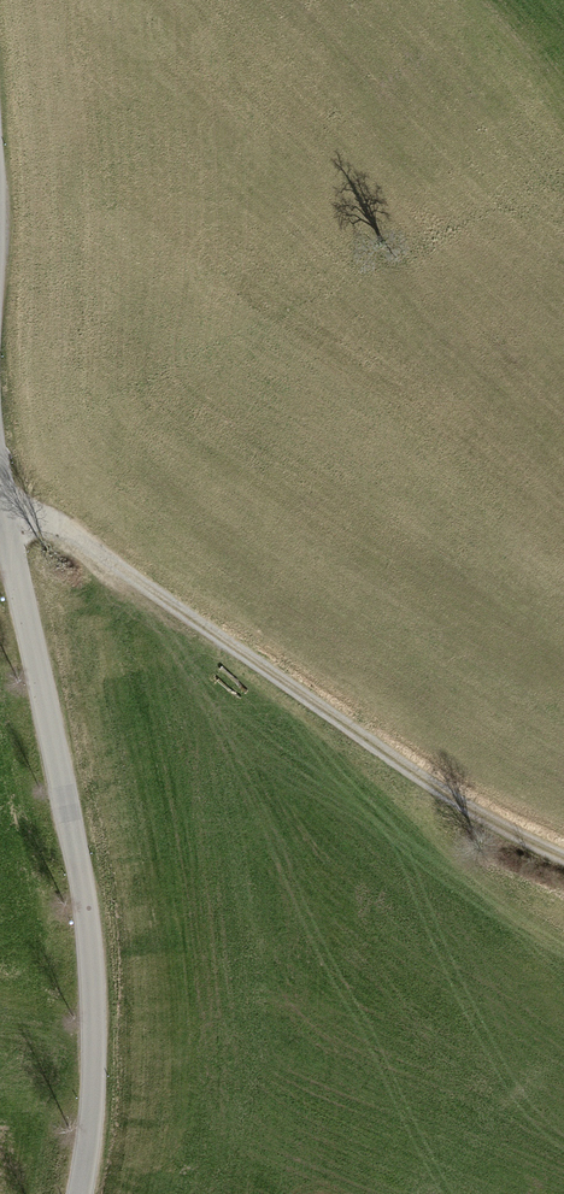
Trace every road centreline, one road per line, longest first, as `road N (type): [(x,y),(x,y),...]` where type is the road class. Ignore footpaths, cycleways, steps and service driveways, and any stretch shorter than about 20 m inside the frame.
road 1 (tertiary): [(0,494),(89,922),(95,1102),(81,1193)]
road 2 (track): [(2,504),(75,539),(444,792),(563,858)]

